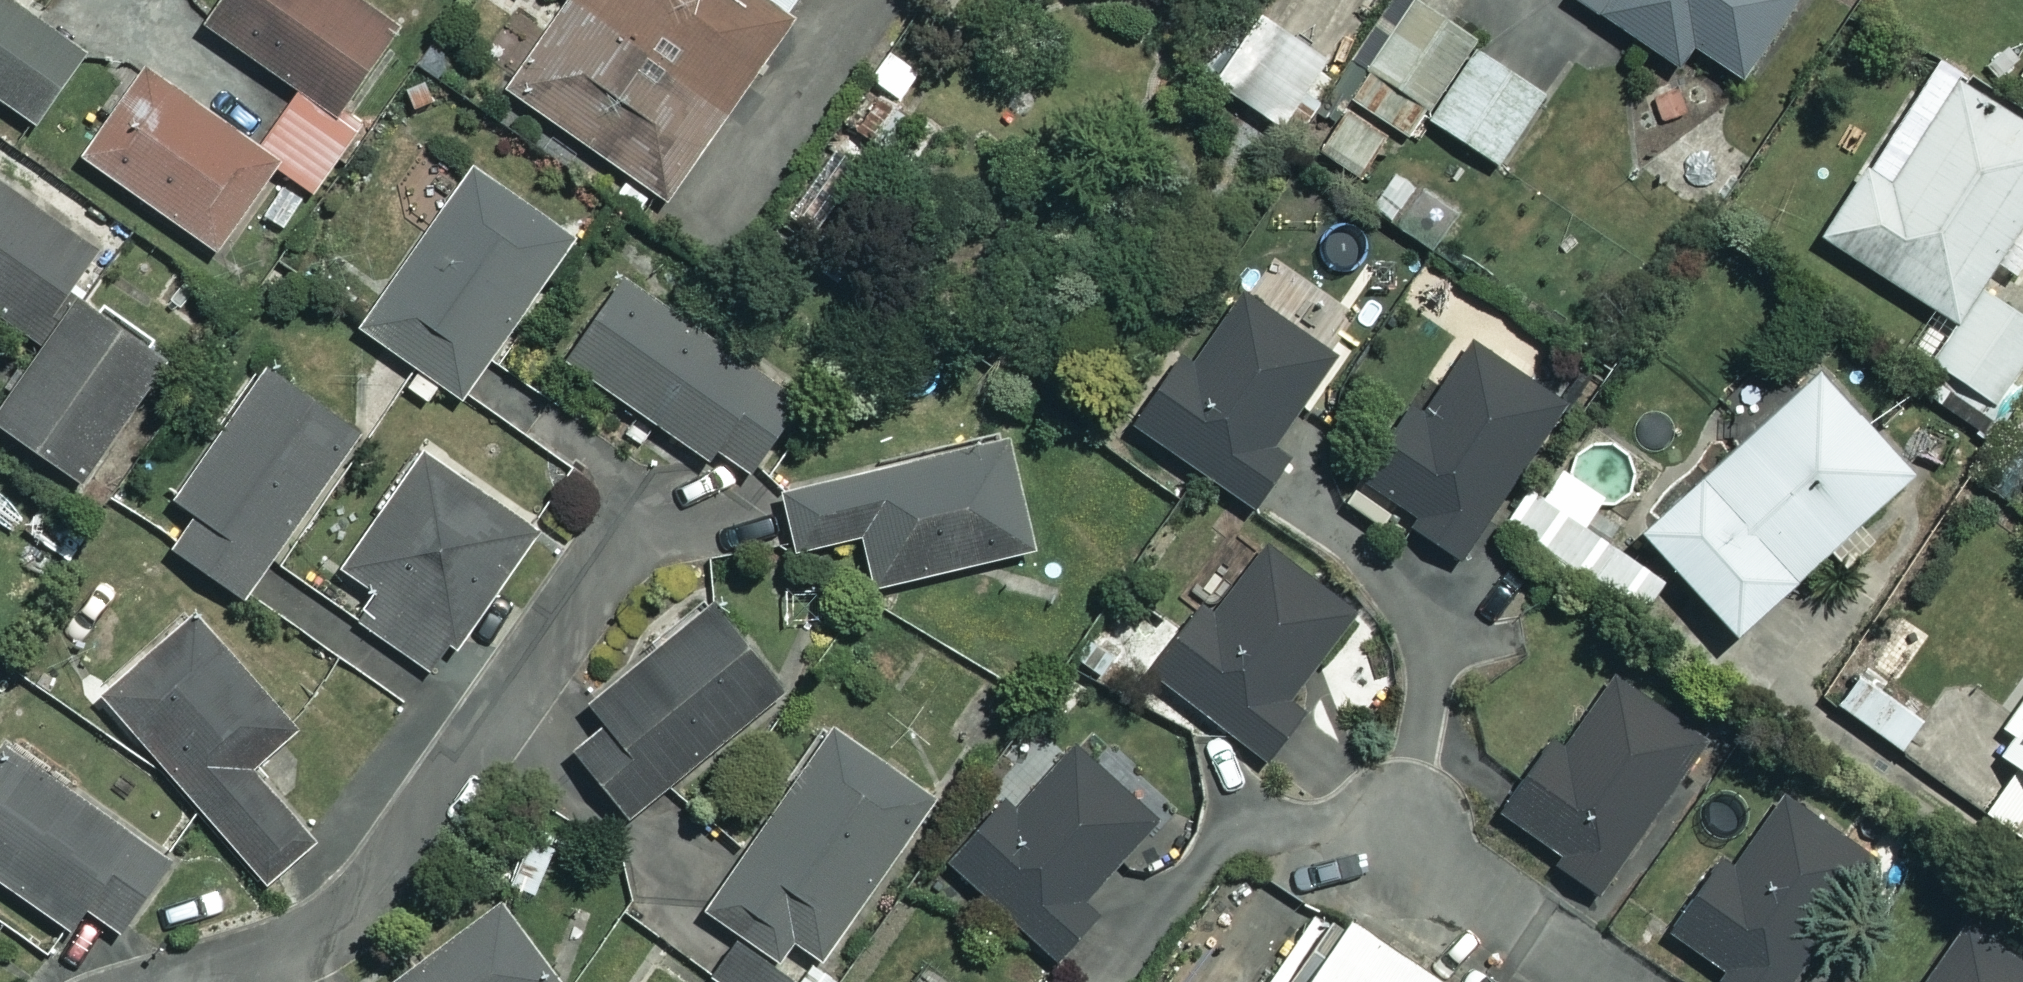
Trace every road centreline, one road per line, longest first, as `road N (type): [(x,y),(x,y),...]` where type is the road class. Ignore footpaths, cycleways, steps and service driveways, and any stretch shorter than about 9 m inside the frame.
road 1 (residential): [(188,981),(312,946),(407,860),(615,548)]

